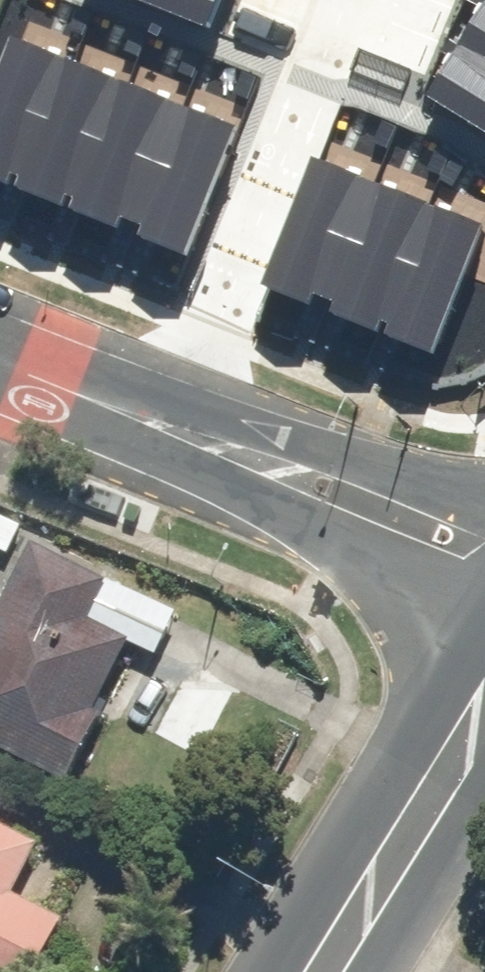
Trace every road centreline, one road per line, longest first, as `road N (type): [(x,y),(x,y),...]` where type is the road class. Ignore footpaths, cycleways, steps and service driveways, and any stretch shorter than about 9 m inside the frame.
road 1 (tertiary): [(484,616),(285,509),(182,438)]
road 2 (tertiary): [(182,438),(315,451),(484,515)]
road 3 (primary): [(323,971),(484,714)]
road 4 (tertiary): [(0,365),(182,438)]

